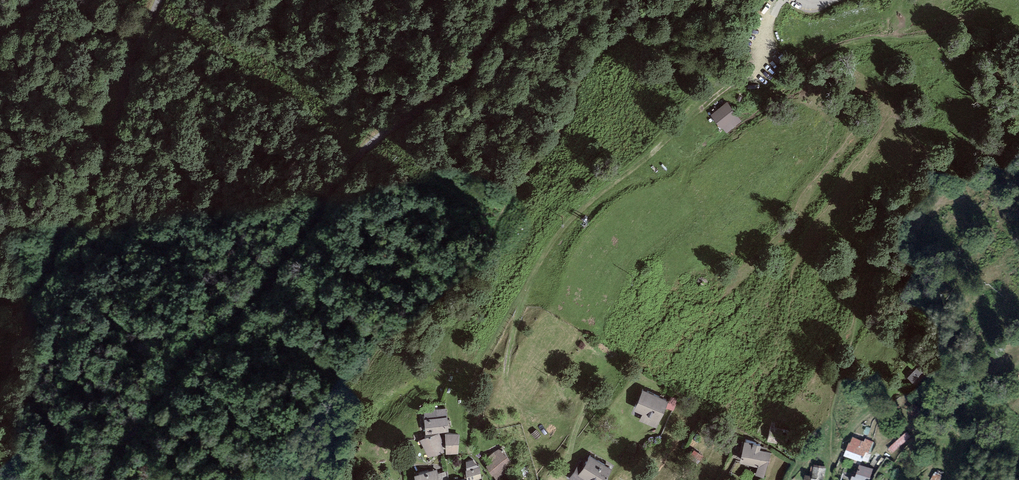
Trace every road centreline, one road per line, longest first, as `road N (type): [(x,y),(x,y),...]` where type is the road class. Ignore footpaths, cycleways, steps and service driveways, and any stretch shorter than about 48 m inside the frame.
road 1 (track): [(755,65),(546,248),(473,379),(470,420)]

